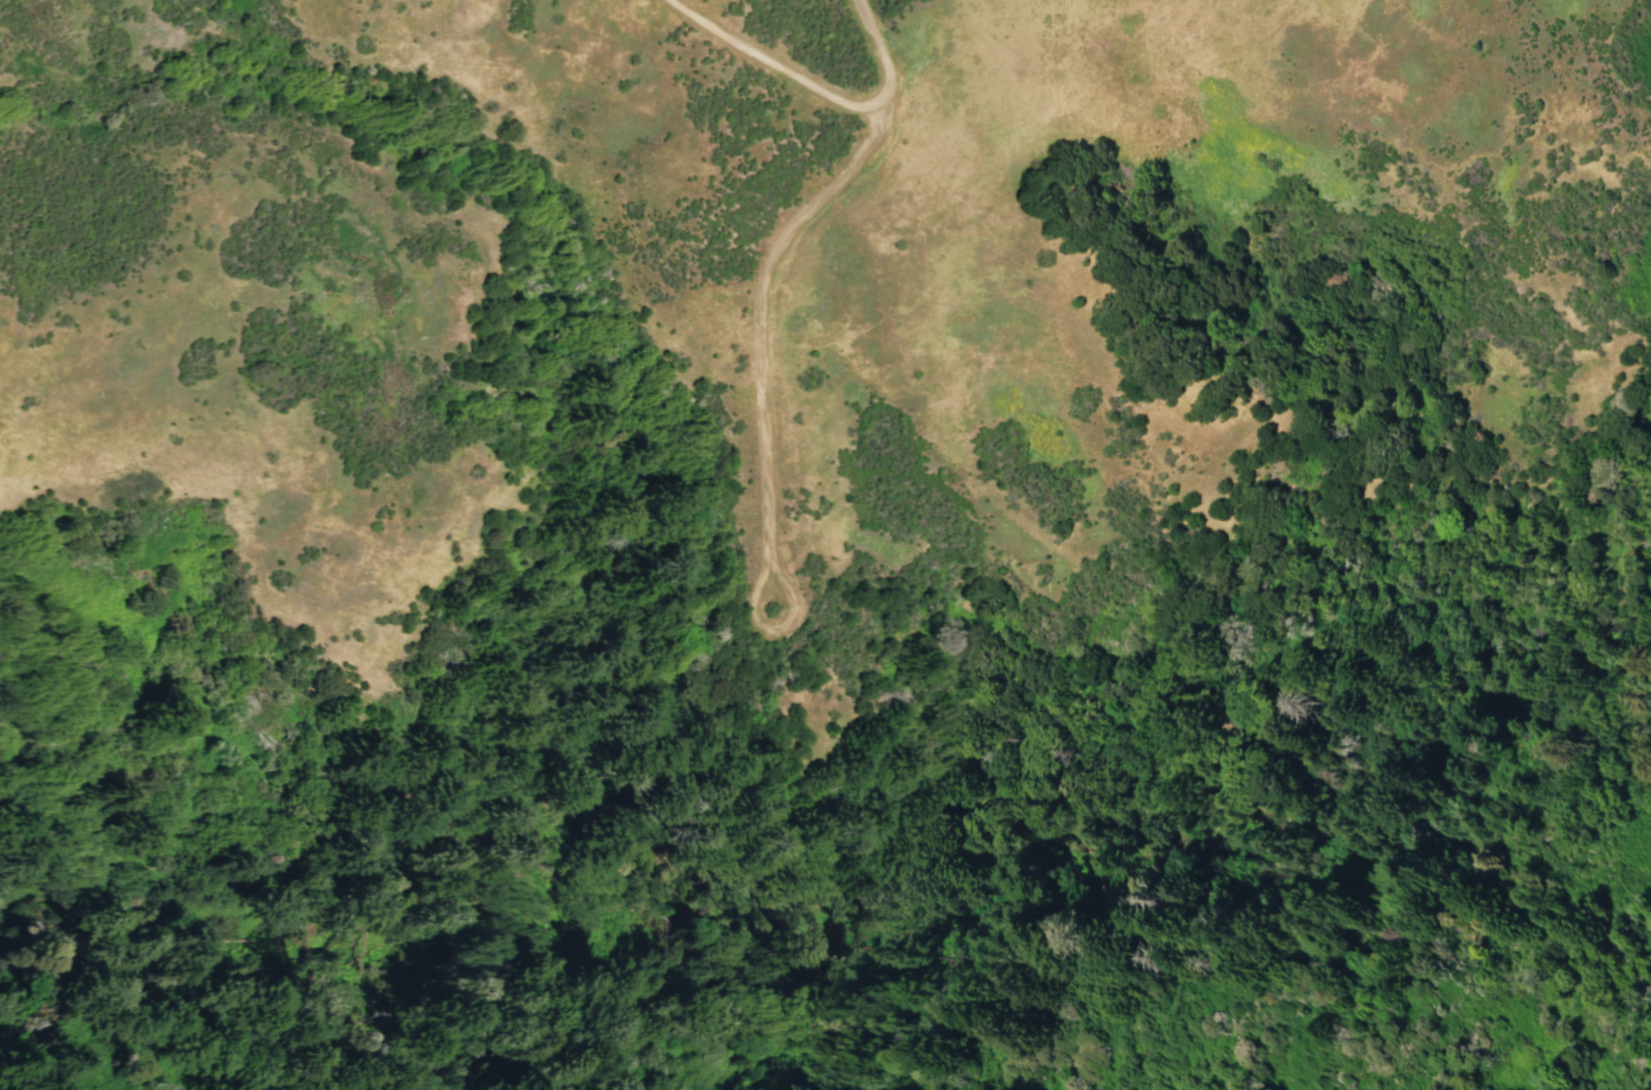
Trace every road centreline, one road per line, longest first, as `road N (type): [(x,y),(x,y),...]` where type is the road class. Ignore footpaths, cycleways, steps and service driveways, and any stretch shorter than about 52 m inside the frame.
road 1 (track): [(848,0),(888,67),(887,88),(868,105),(845,103),(744,54),(669,0)]

